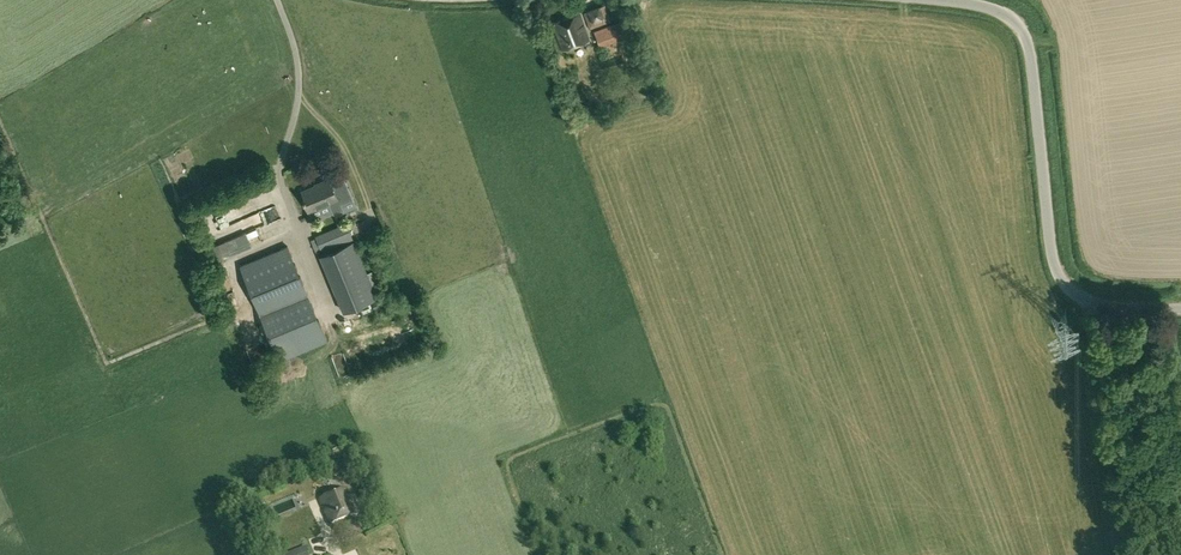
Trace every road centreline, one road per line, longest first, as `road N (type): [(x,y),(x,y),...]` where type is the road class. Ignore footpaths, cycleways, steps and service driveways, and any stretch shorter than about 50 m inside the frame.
road 1 (unclassified): [(1180,309),(1110,306),(1064,283),(1051,247),(1022,31),(998,11),(942,0)]
road 2 (track): [(1084,298),(1133,554)]
road 3 (track): [(298,95),(341,142),(371,215),(356,227)]

